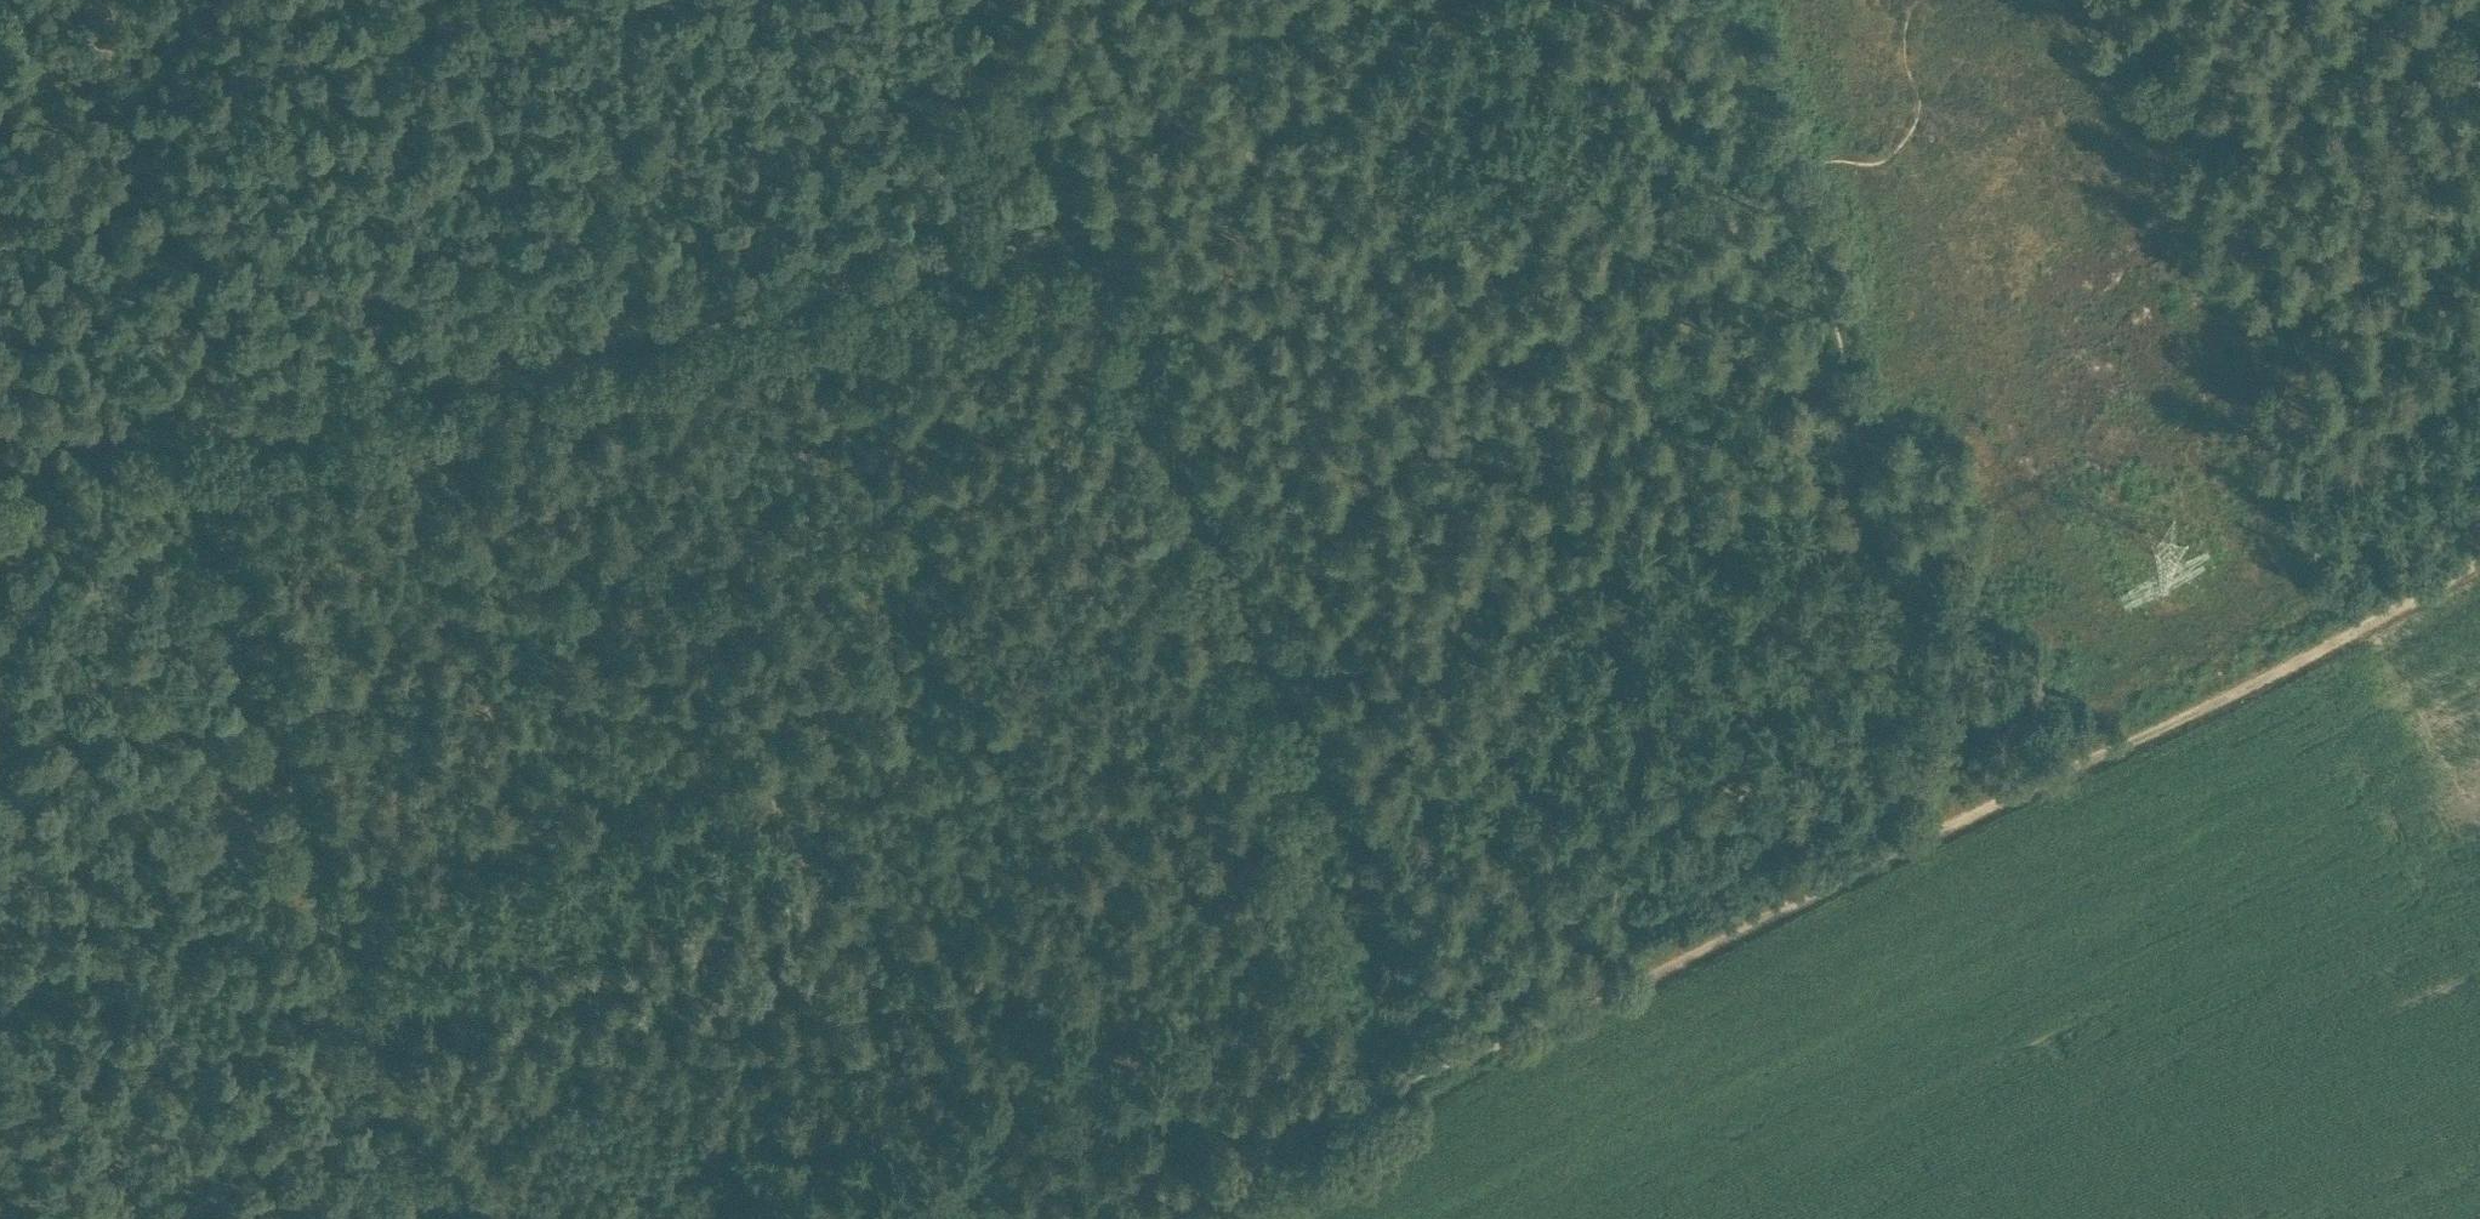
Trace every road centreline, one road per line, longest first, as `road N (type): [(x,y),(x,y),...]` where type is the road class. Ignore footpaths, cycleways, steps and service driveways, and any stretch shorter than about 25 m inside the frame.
road 1 (track): [(2479,544),(2334,630),(1952,820),(1546,1016),(1467,1043)]
road 2 (track): [(1467,1043),(1165,1218)]

